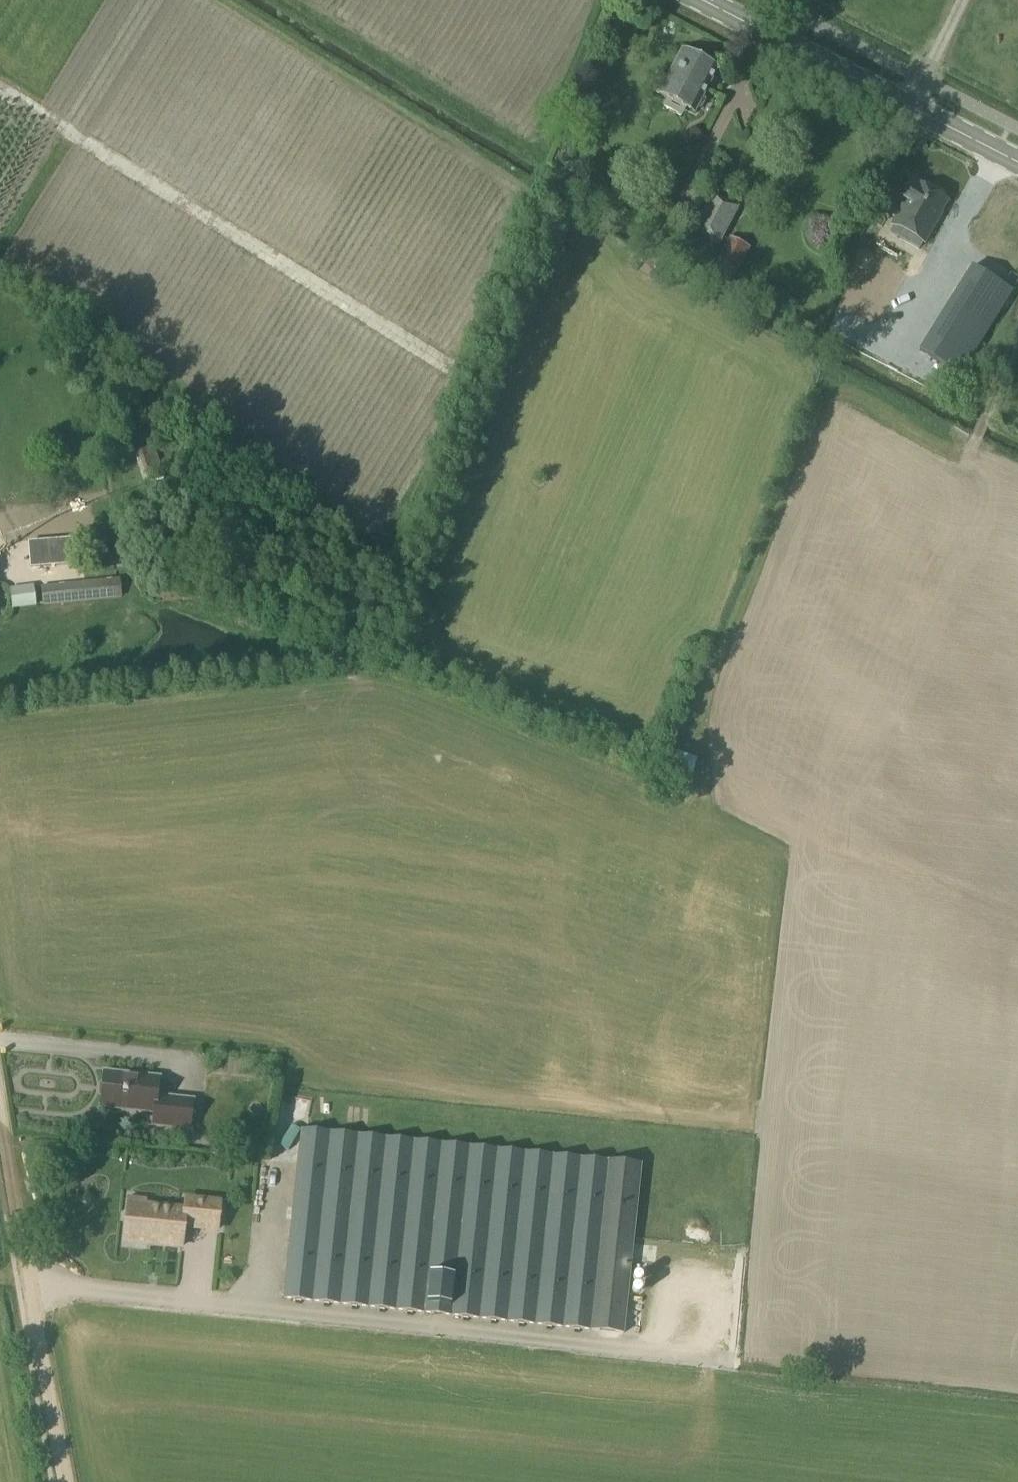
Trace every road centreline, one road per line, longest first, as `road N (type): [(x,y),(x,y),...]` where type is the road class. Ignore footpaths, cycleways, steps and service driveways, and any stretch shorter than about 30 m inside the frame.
road 1 (track): [(64,1481),(0,1115)]
road 2 (secondary): [(1017,164),(700,0)]
road 3 (track): [(970,455),(1017,331)]

